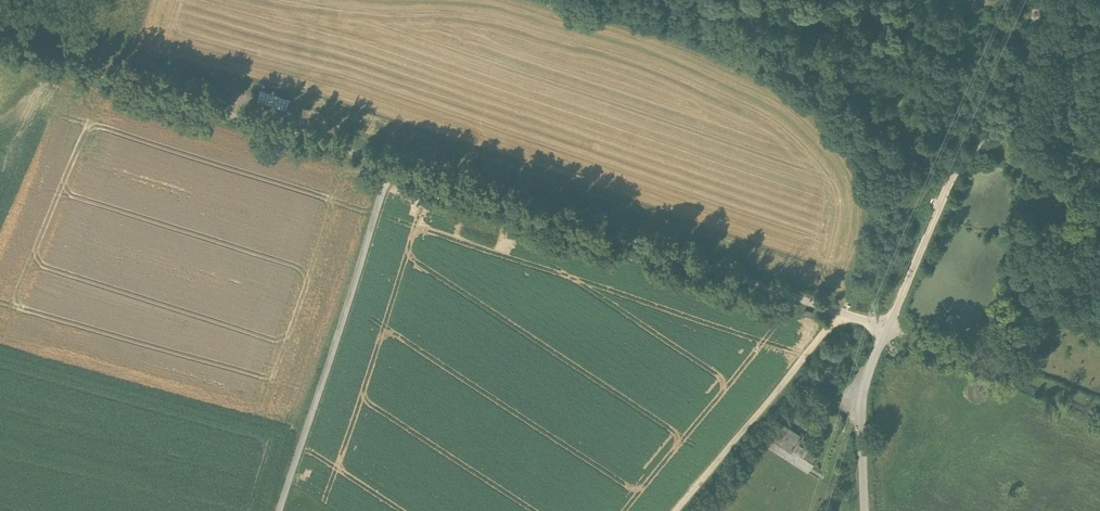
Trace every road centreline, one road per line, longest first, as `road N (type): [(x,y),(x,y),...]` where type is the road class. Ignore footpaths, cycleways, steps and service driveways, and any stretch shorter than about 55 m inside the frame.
road 1 (unclassified): [(886,328),(390,166)]
road 2 (unclassified): [(390,166),(0,45)]
road 3 (unclassified): [(886,328),(958,167),(1014,108),(1037,0)]
road 4 (unclassified): [(284,510),(390,166)]
road 5 (track): [(676,510),(839,312)]
road 6 (unclassified): [(866,510),(863,389),(886,328)]

